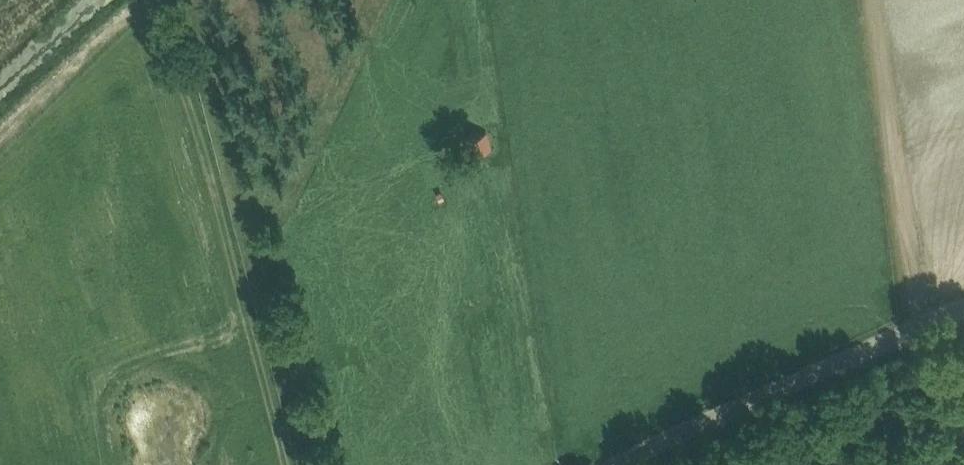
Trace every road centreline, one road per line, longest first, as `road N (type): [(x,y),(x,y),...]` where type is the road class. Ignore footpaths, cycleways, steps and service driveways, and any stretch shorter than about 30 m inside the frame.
road 1 (track): [(311,464),(199,12)]
road 2 (unclassified): [(607,464),(963,305)]

